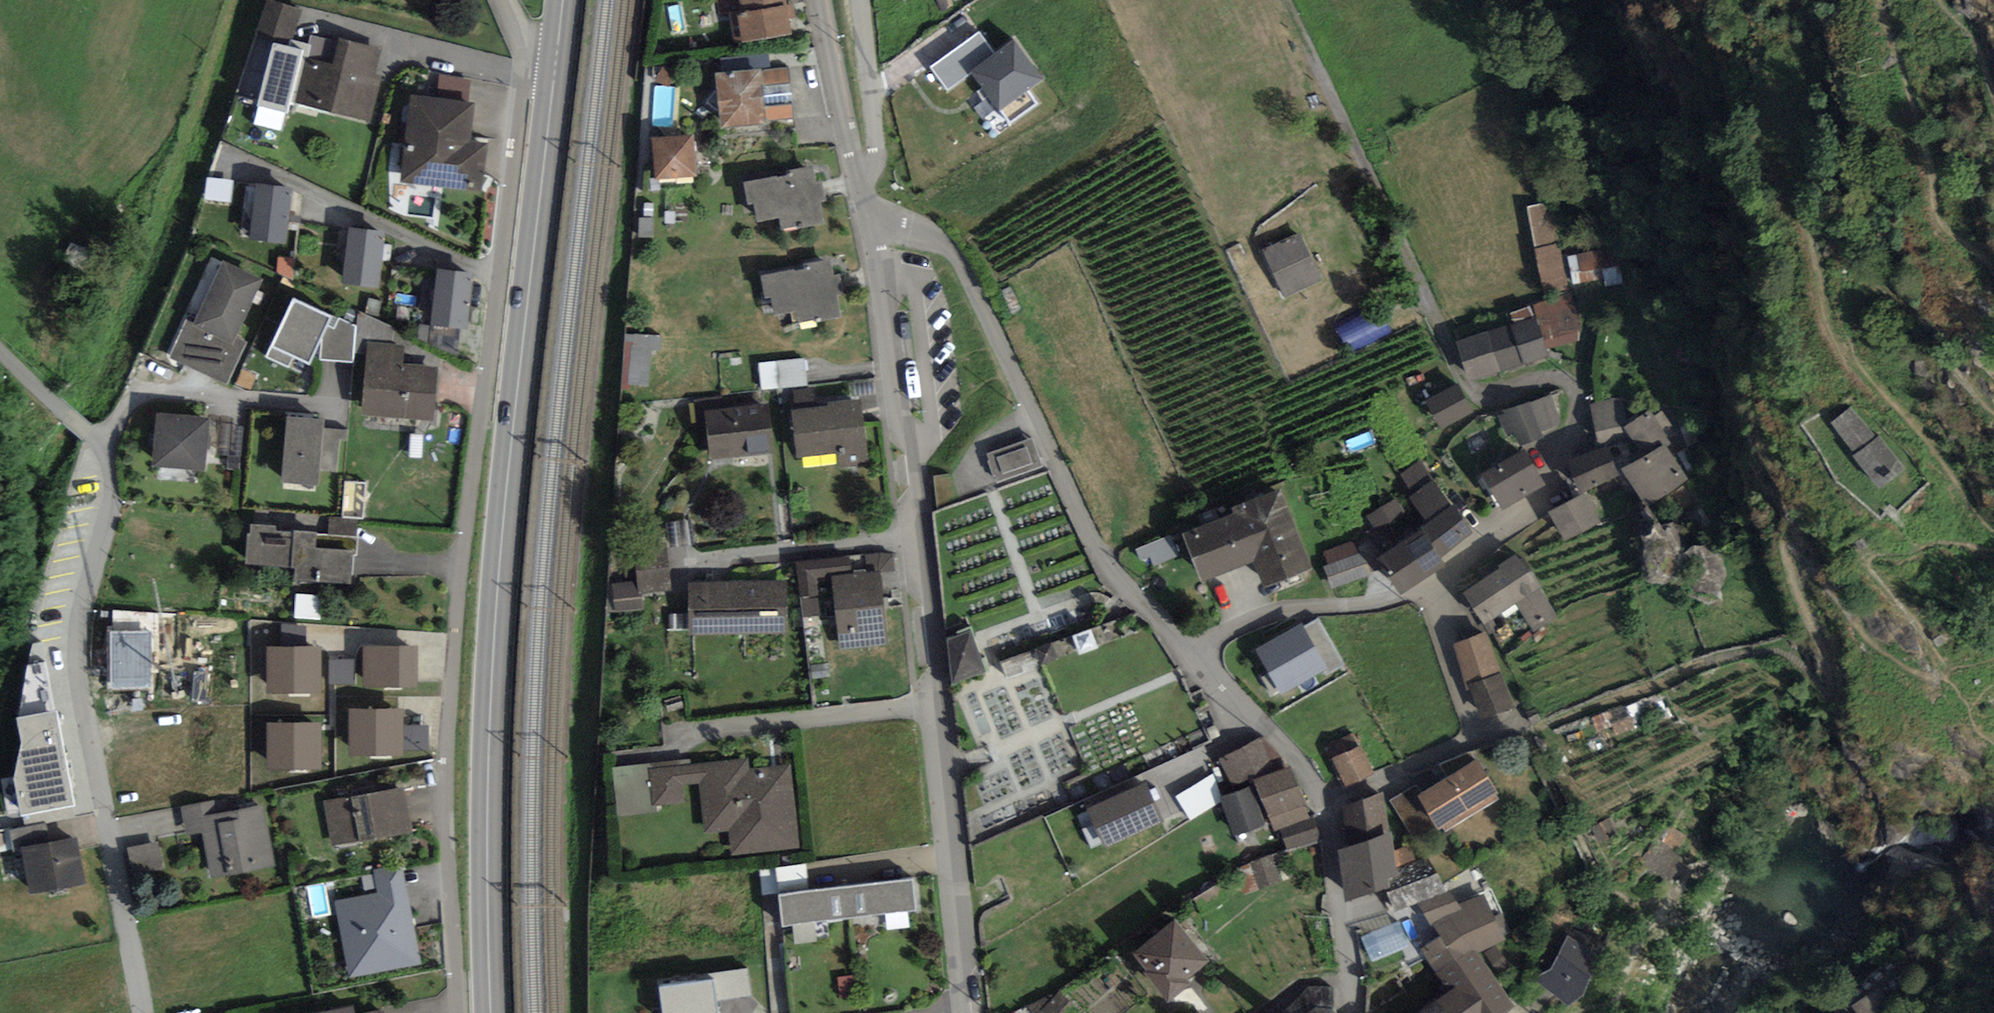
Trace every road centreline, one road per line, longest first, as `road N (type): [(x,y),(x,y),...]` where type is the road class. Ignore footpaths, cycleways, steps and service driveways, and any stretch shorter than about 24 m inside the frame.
road 1 (residential): [(457,1012),(444,856),(446,739),(460,563),(523,77)]
road 2 (primary): [(488,1012),(487,693),(552,80)]
road 3 (residential): [(874,216),(911,445),(971,1012)]
road 4 (unclassified): [(144,1012),(79,659),(112,505),(110,474),(89,431),(0,348)]
road 5 (residential): [(1198,655),(1110,567),(955,257),(874,216)]
road 6 (residential): [(1424,587),(1545,496),(1577,403)]
road 7 (residential): [(1198,655),(1236,627),(1276,613),(1378,603),(1424,587)]
road 8 (residential): [(1352,1012),(1325,797)]
road 9 (residential): [(1325,797),(1198,655)]
road 10 (unclassified): [(861,176),(874,164),(877,139),(861,0)]
road 11 (residential): [(822,0),(861,176)]
road 12 (residential): [(1325,797),(1478,738)]
road 13 (residential): [(1424,587),(1478,738)]

